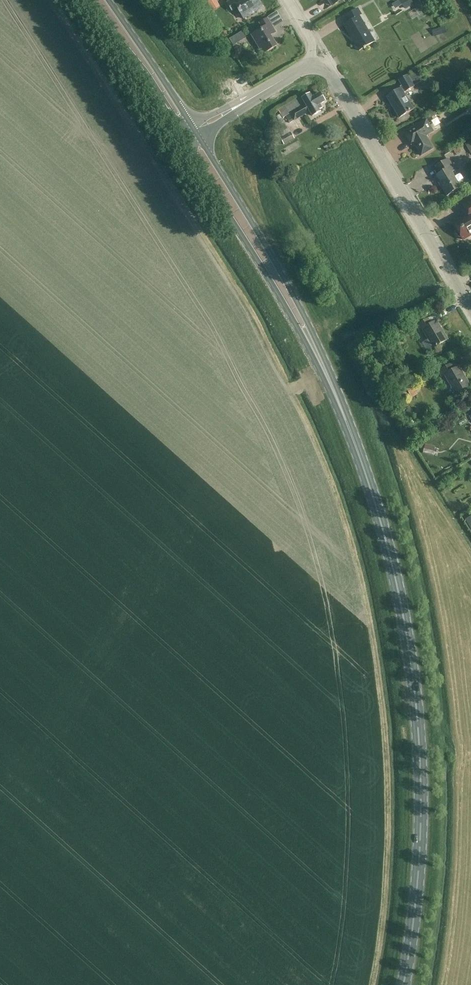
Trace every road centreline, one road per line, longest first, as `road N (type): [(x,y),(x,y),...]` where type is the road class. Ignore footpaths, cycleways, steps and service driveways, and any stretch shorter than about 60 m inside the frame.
road 1 (primary): [(402,984),(421,783),(392,560),(324,370),(190,135)]
road 2 (tertiary): [(470,309),(332,76),(313,67)]
road 3 (primary): [(190,135),(100,0)]
road 4 (tertiary): [(190,135),(313,67)]

